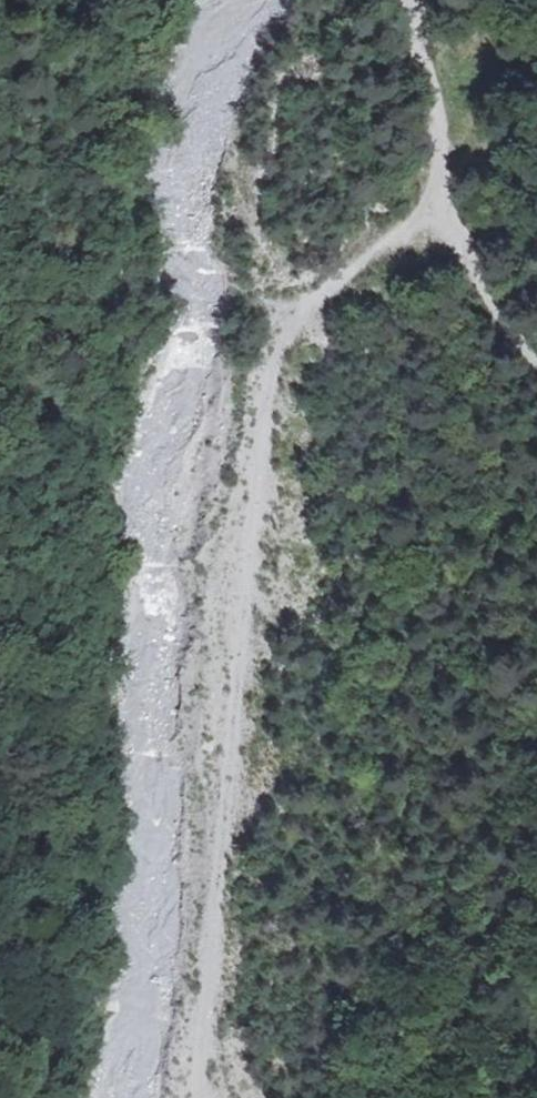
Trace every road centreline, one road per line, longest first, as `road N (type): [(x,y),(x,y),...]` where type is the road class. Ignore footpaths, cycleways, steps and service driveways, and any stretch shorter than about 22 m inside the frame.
road 1 (track): [(436,215),(343,272),(282,329),(271,352),(199,1097)]
road 2 (track): [(412,0),(436,109),(436,215),(503,322),(536,358)]

